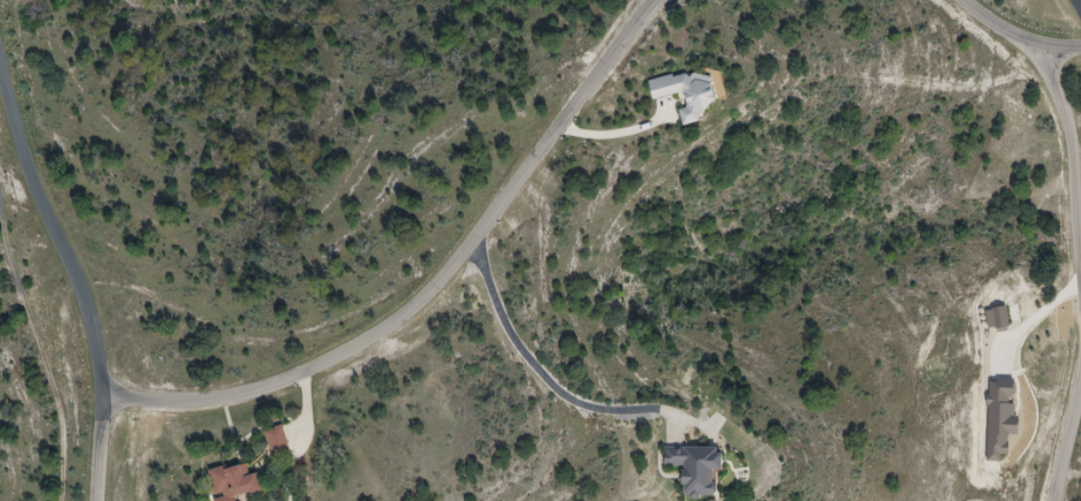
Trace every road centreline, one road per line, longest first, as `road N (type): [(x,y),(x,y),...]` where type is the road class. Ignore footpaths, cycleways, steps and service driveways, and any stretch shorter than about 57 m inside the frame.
road 1 (residential): [(101,399),(248,391),(314,367),(405,318),(449,276),(655,0)]
road 2 (residential): [(1035,45),(1055,68),(1080,338),(1044,500)]
road 3 (residential): [(98,500),(101,399),(92,340),(0,64)]
road 4 (residential): [(963,0),(1017,40),(1080,44)]

